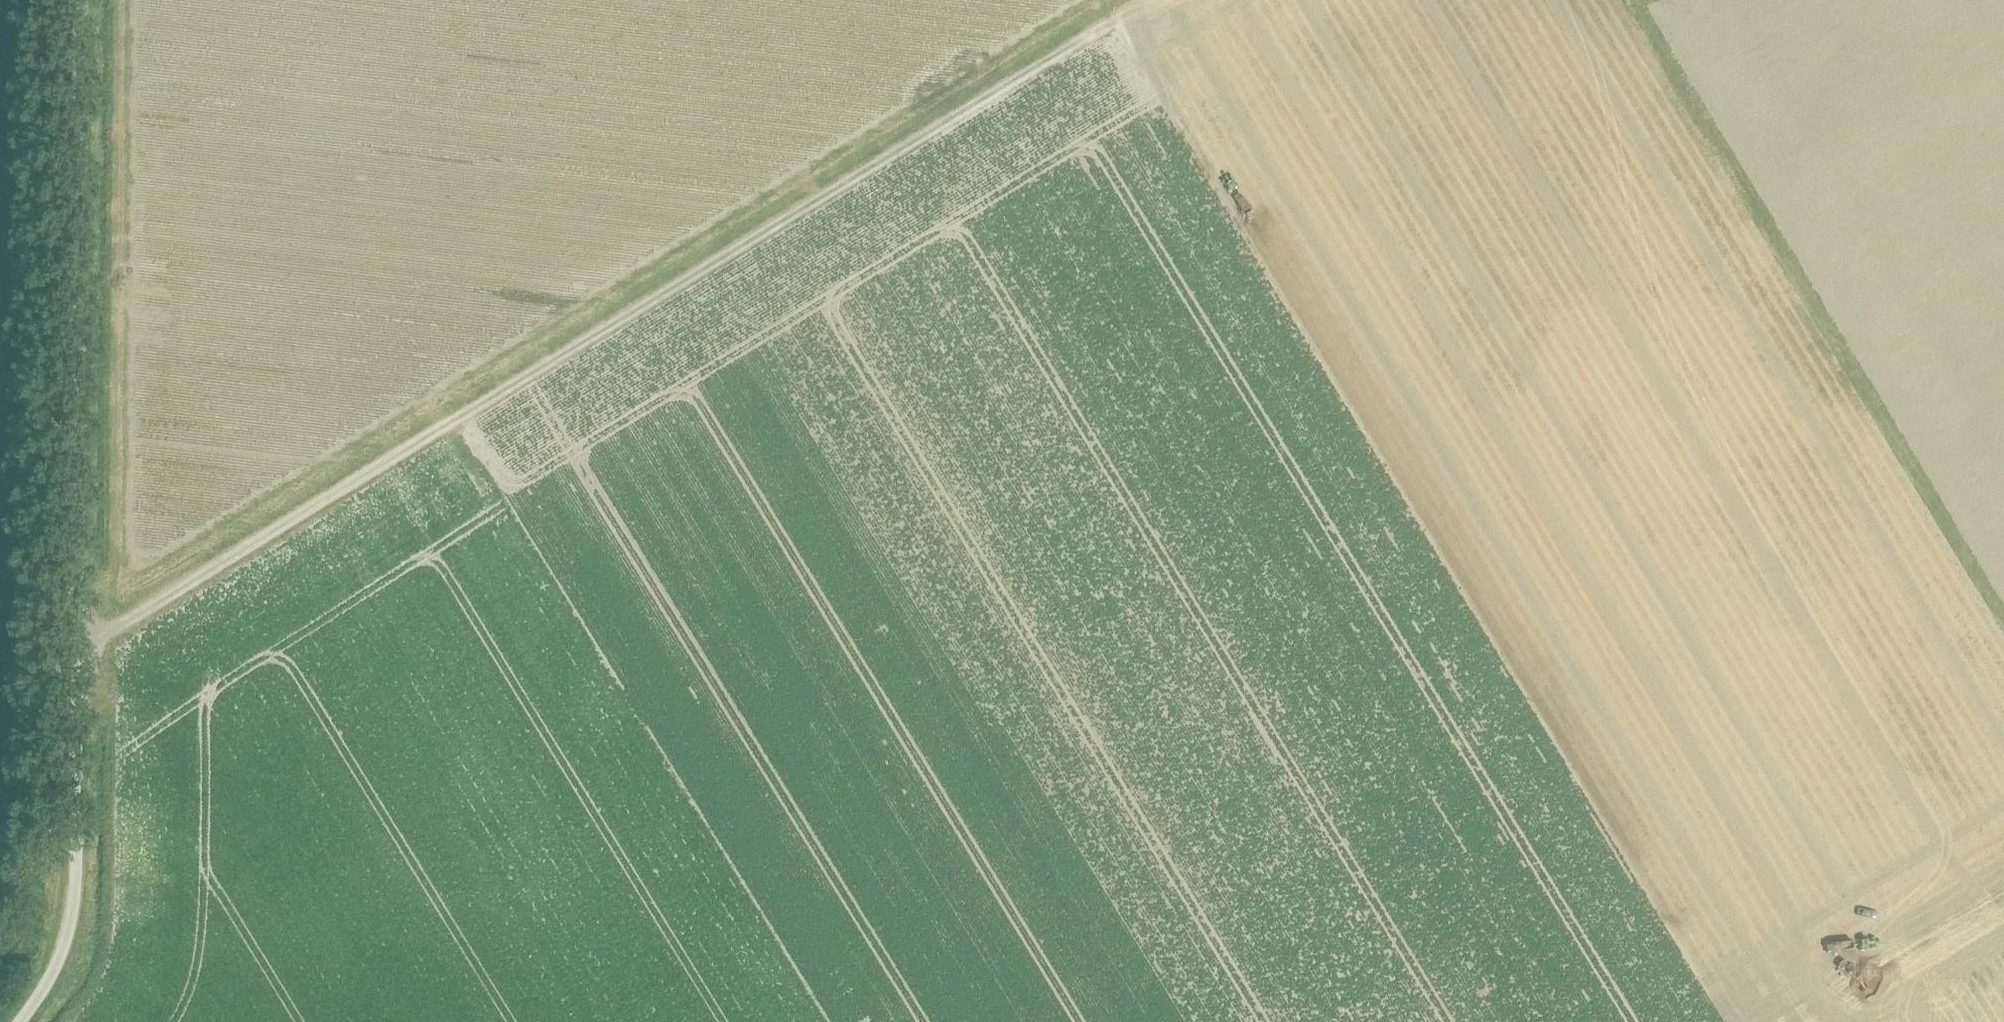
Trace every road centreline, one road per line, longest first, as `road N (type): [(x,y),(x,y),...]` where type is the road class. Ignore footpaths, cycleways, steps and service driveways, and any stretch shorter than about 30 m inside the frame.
road 1 (residential): [(20,1021),(70,934),(75,887),(80,0)]

